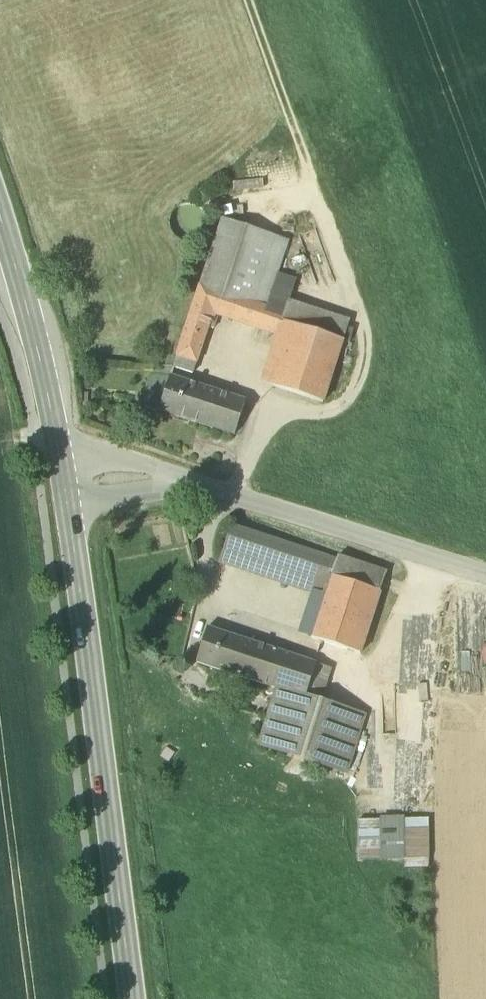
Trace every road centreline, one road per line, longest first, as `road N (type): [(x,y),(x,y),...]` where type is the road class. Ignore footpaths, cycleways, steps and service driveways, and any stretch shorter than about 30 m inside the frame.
road 1 (secondary): [(132,998),(66,477)]
road 2 (unclassified): [(66,477),(183,483),(485,574)]
road 3 (secondary): [(66,477),(0,214)]

